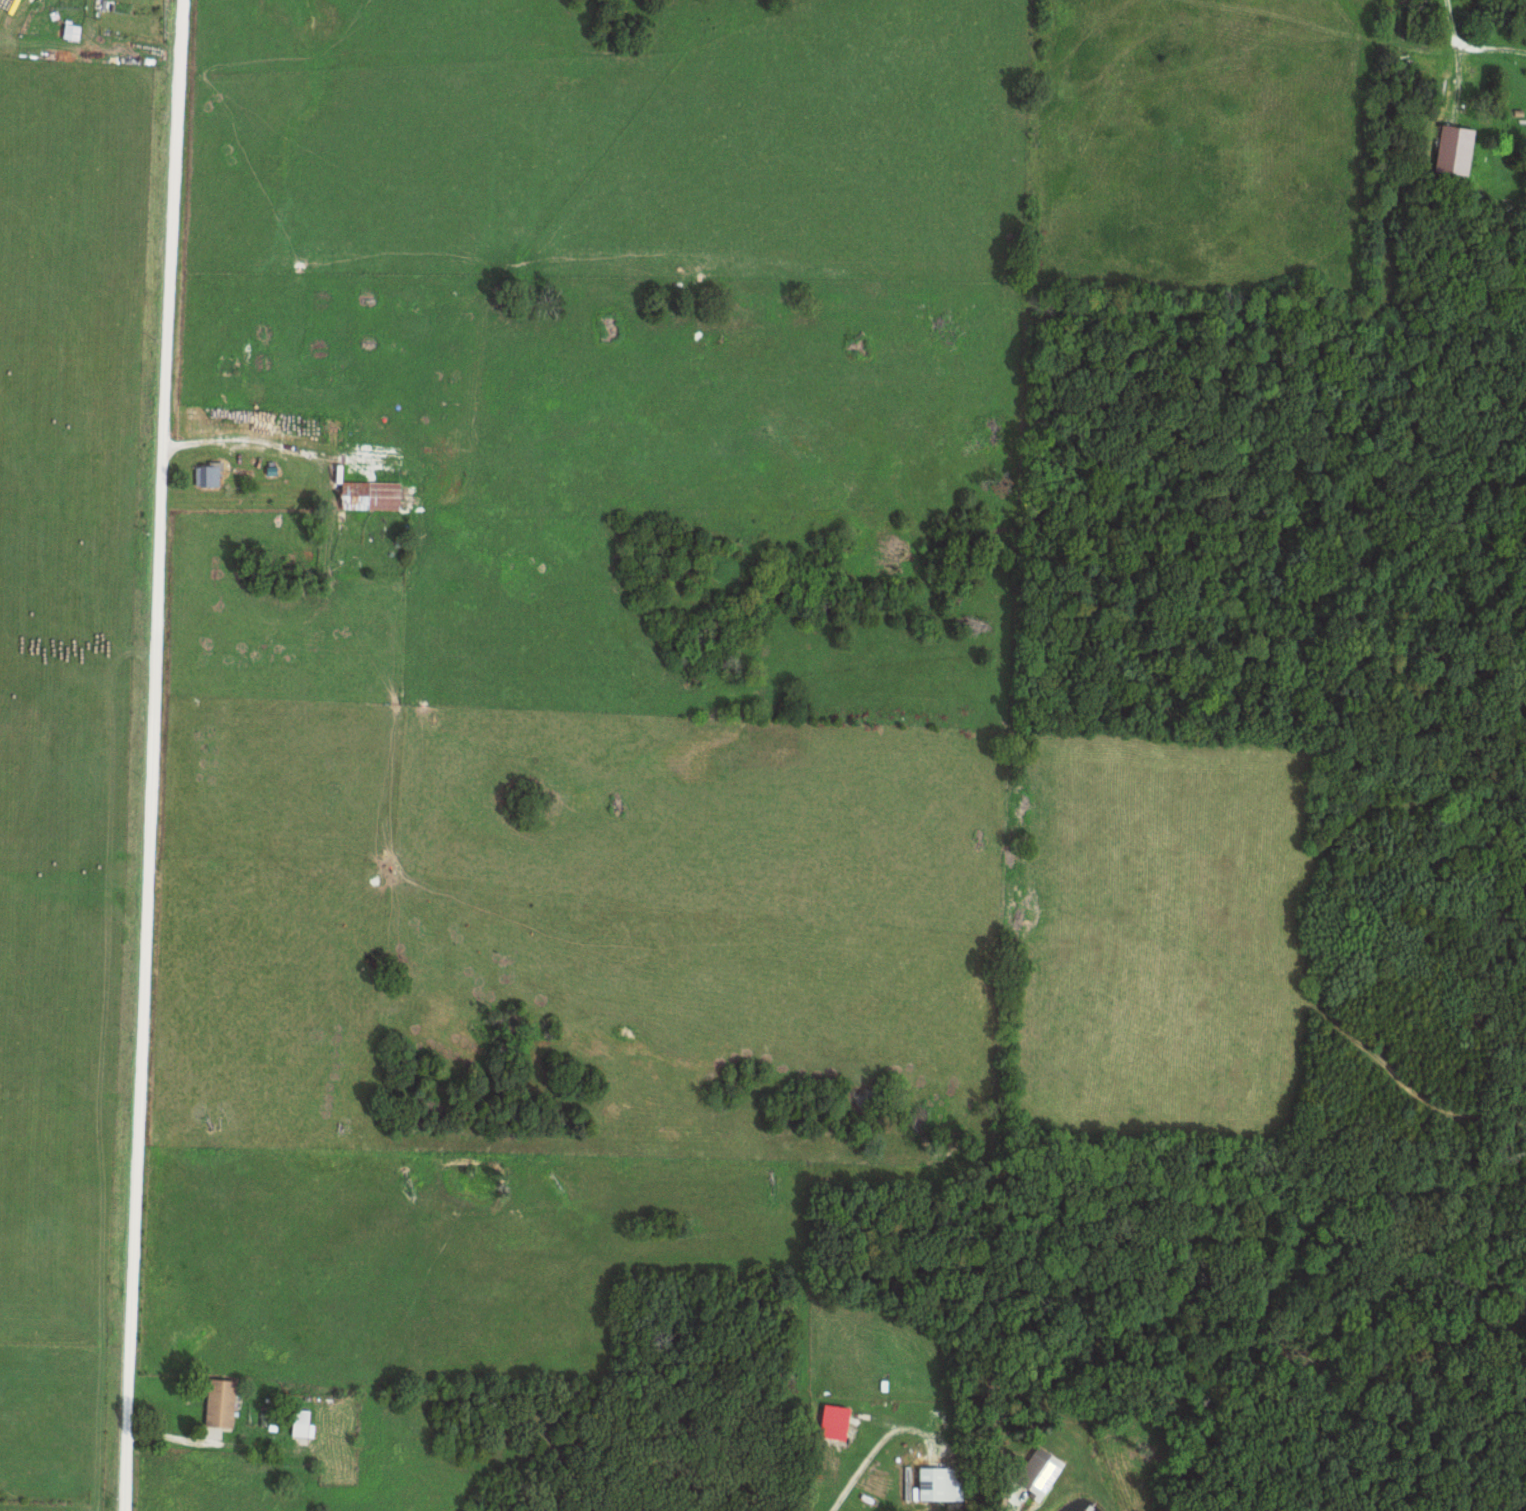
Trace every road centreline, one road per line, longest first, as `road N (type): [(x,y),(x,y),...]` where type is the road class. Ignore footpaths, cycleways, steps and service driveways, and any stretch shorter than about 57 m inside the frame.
road 1 (residential): [(186,0),(126,1510)]
road 2 (residential): [(1433,0),(1445,87),(1525,102)]

